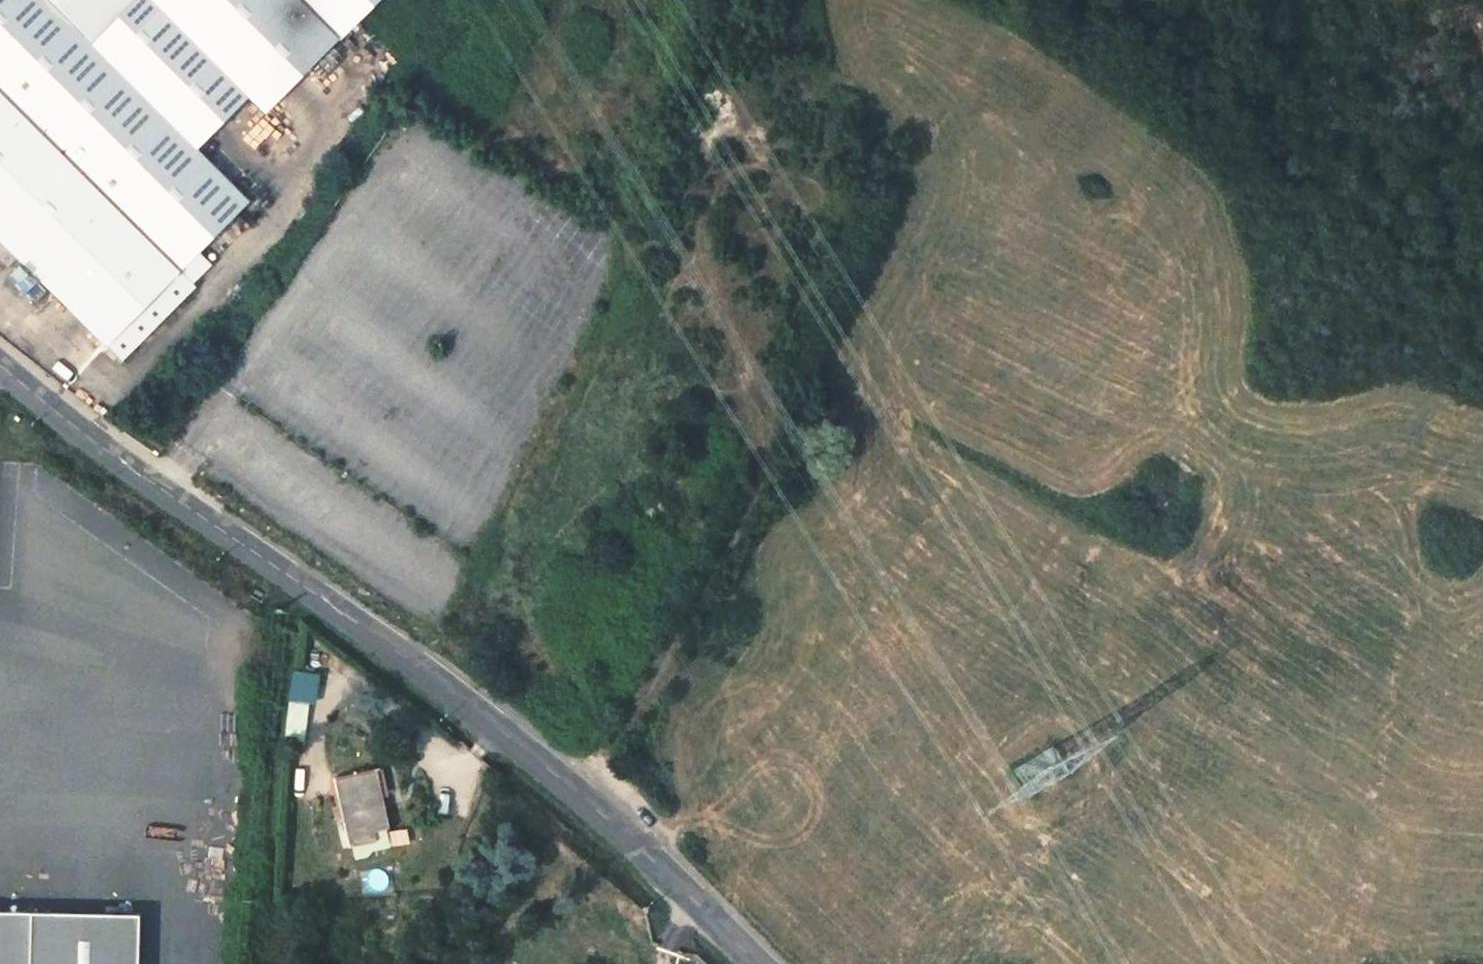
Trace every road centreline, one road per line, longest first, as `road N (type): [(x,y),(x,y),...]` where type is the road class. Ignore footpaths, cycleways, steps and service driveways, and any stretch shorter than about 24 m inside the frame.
road 1 (tertiary): [(760,963),(574,788),(0,365)]
road 2 (track): [(574,788),(668,650),(747,504),(771,434),(767,176)]

